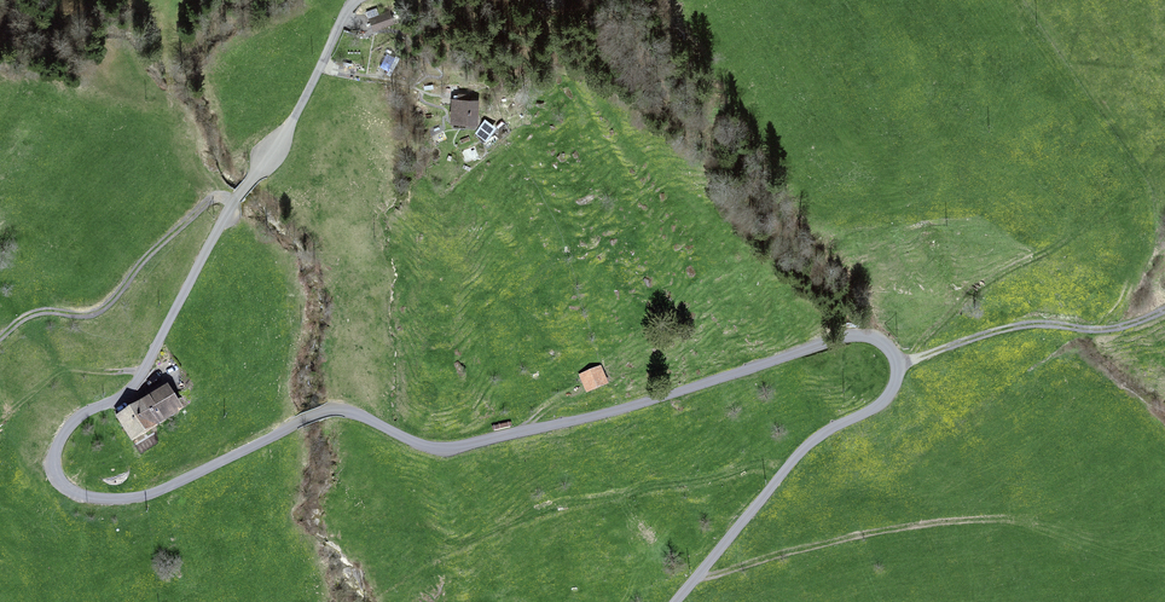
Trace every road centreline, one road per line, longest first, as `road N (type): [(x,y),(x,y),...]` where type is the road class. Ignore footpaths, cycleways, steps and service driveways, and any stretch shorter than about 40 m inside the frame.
road 1 (unclassified): [(675,601),(803,449),(888,395),(898,369),(887,346),(846,337),(627,407),(450,448),(334,410),(146,495),(89,497),(60,481),(59,440),(82,415),(136,382),(227,210),(280,140),(356,0)]
road 2 (track): [(697,576),(928,524)]

